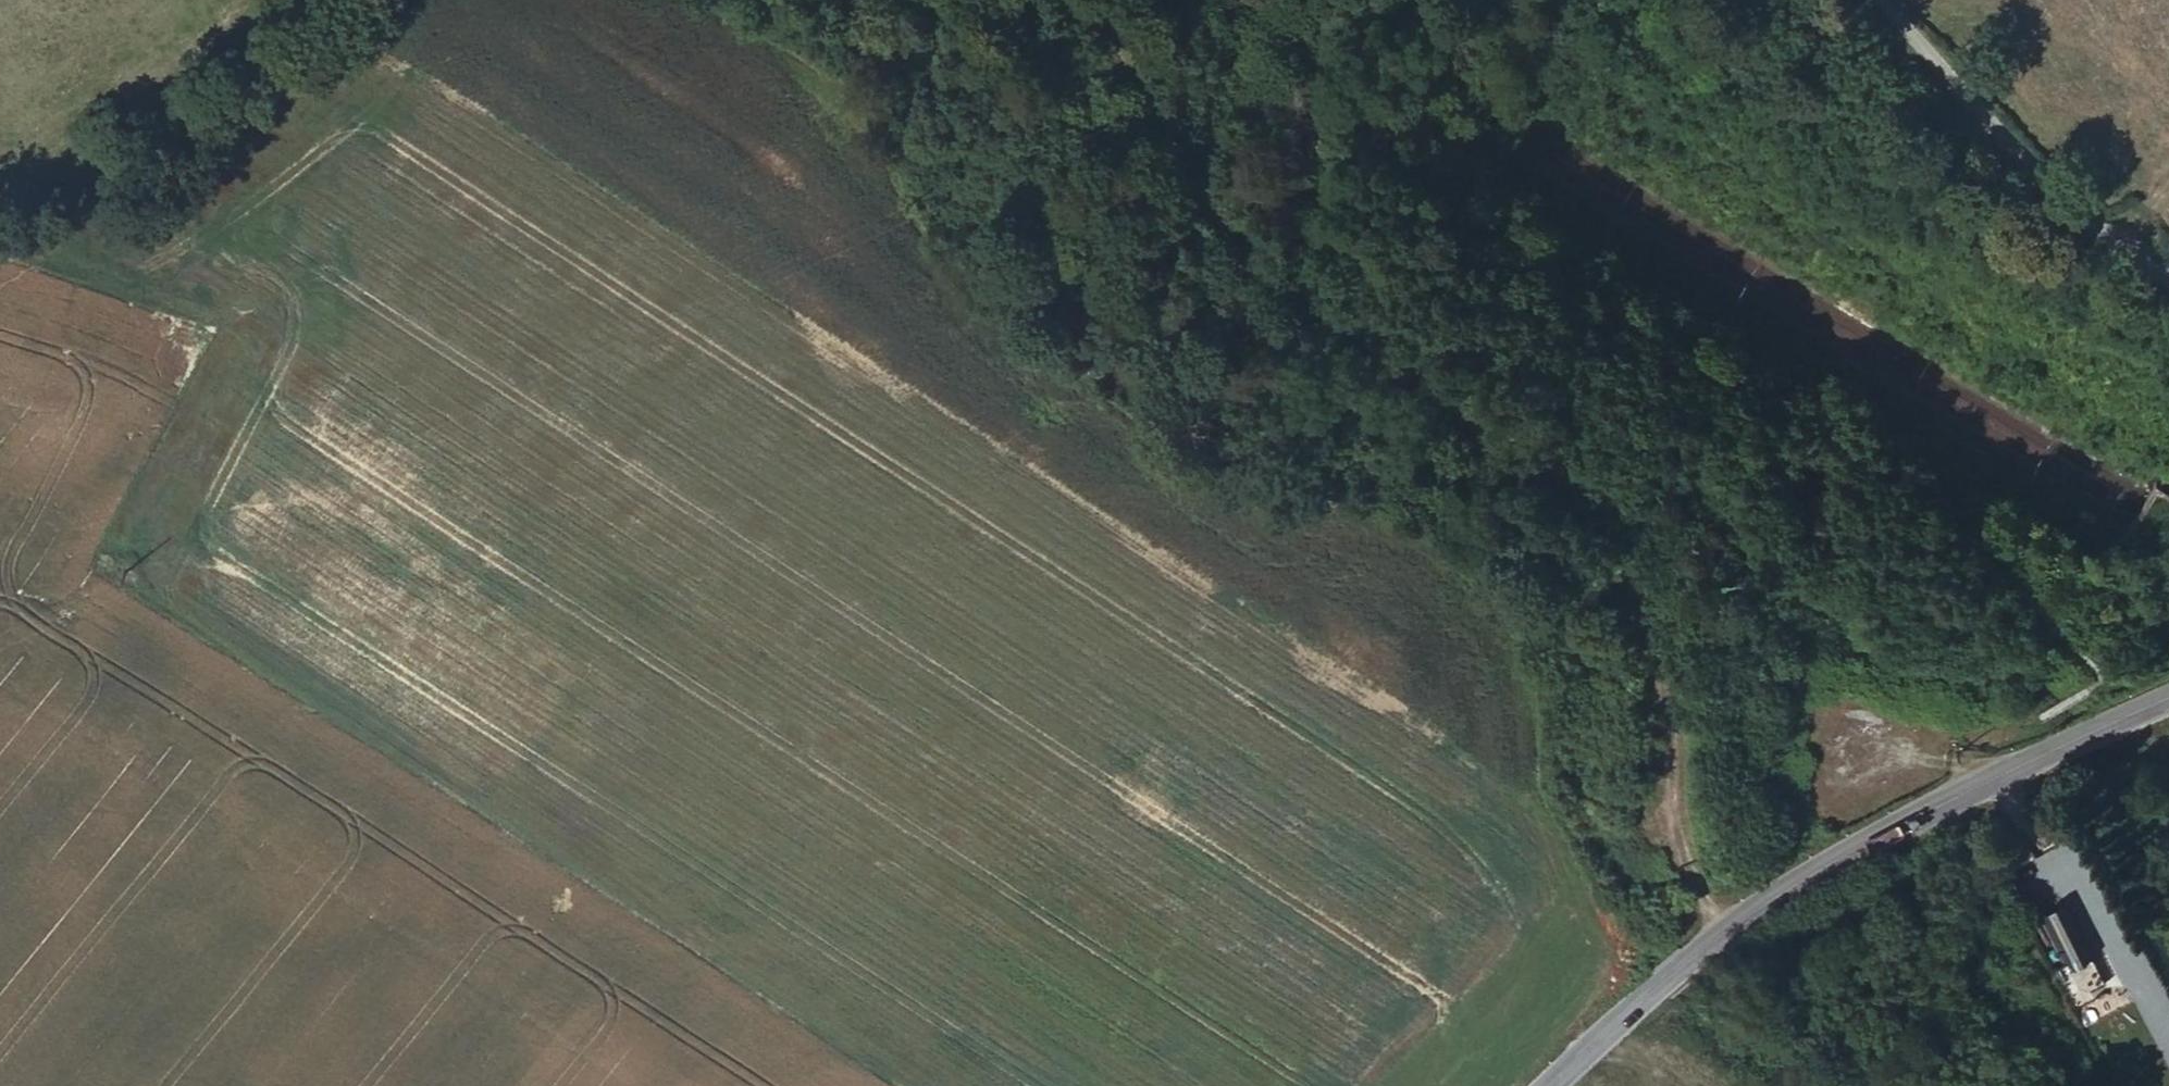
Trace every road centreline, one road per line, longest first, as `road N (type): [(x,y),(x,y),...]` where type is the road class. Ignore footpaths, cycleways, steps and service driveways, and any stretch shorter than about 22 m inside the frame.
road 1 (tertiary): [(1557,1085),(1608,1032),(1895,829),(2168,700)]
road 2 (unclassified): [(1915,0),(2029,157),(2168,256)]

